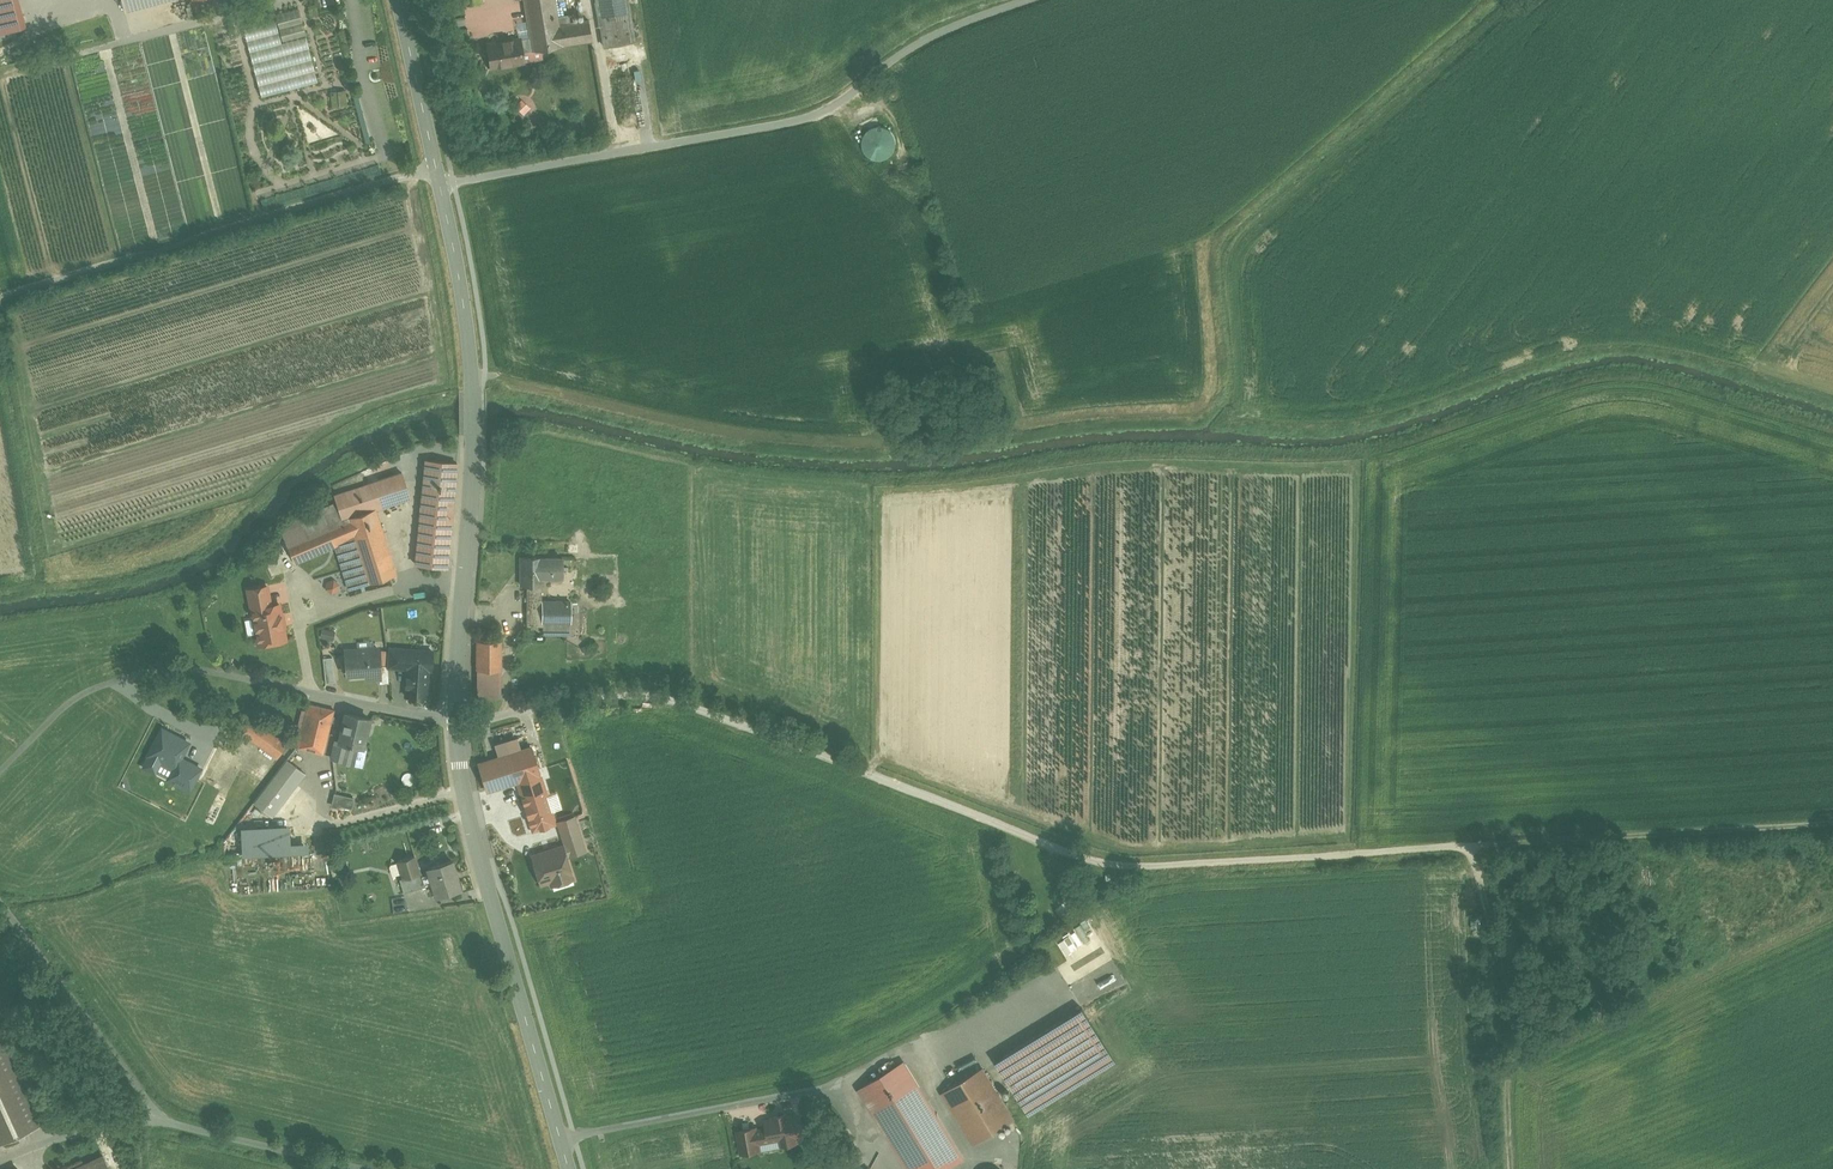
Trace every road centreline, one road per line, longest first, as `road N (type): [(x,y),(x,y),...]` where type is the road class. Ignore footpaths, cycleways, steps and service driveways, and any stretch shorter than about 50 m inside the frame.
road 1 (tertiary): [(438,188),(470,373),(454,662),(460,766),(488,894),(567,1168)]
road 2 (unclassified): [(1034,0),(915,45),(810,119),(438,188)]
road 3 (unclassified): [(0,911),(159,1119),(350,1168)]
road 4 (unclassified): [(434,168),(0,300)]
road 5 (track): [(1506,1168),(1513,1022),(1471,848)]
road 6 (tertiary): [(398,0),(434,168)]

